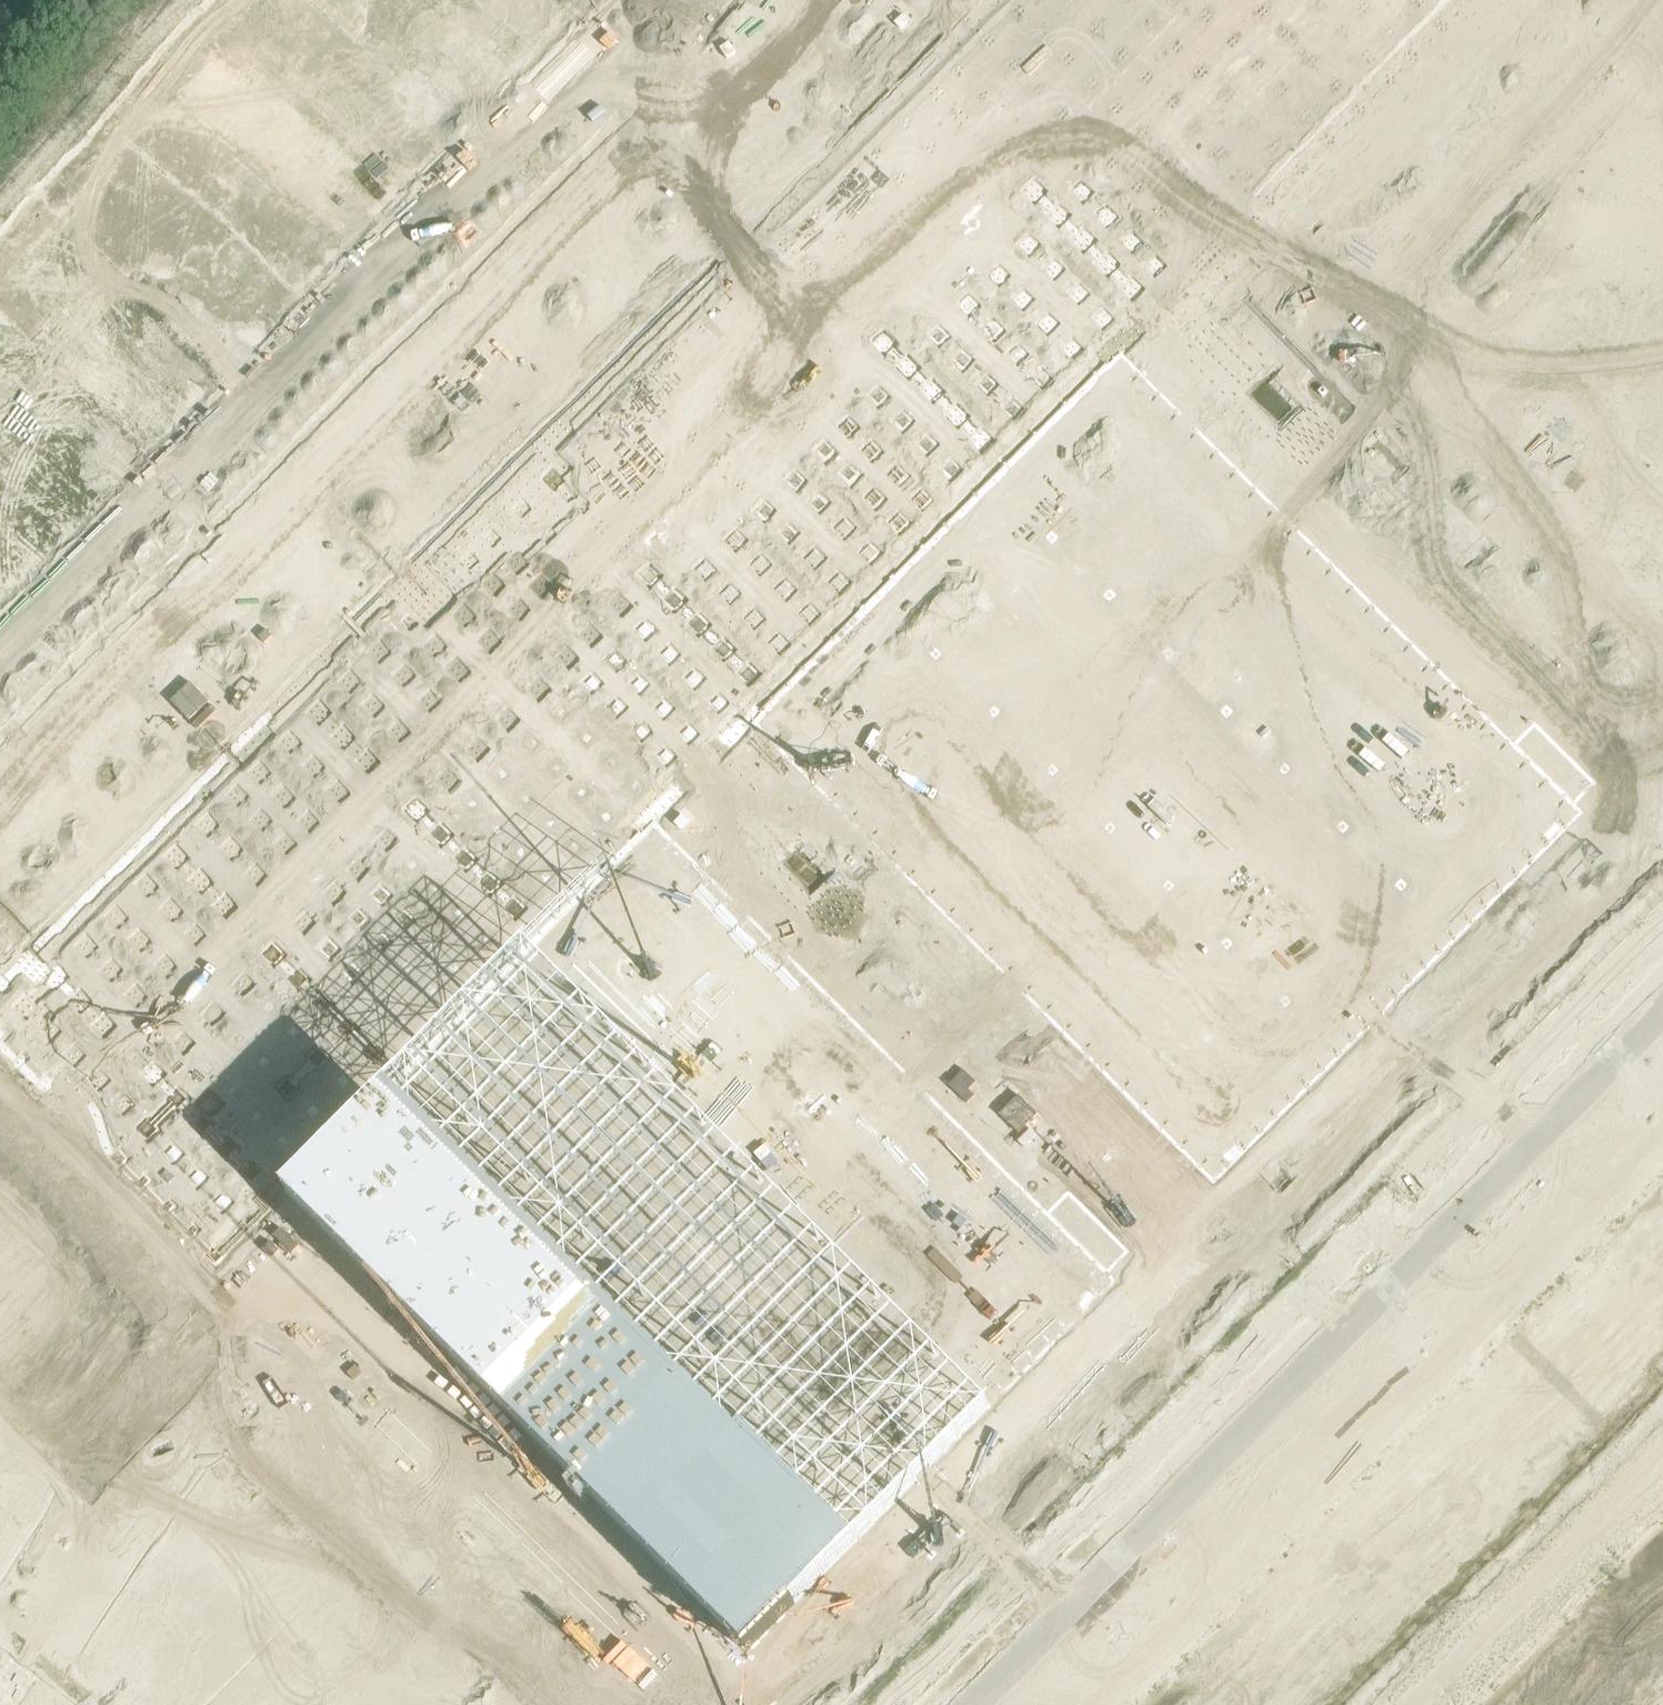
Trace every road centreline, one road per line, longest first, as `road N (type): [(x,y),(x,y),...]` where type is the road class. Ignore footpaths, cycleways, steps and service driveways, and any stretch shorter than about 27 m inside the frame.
road 1 (unclassified): [(1662,959),(915,1704)]
road 2 (unclassified): [(1022,1704),(1662,1060)]

